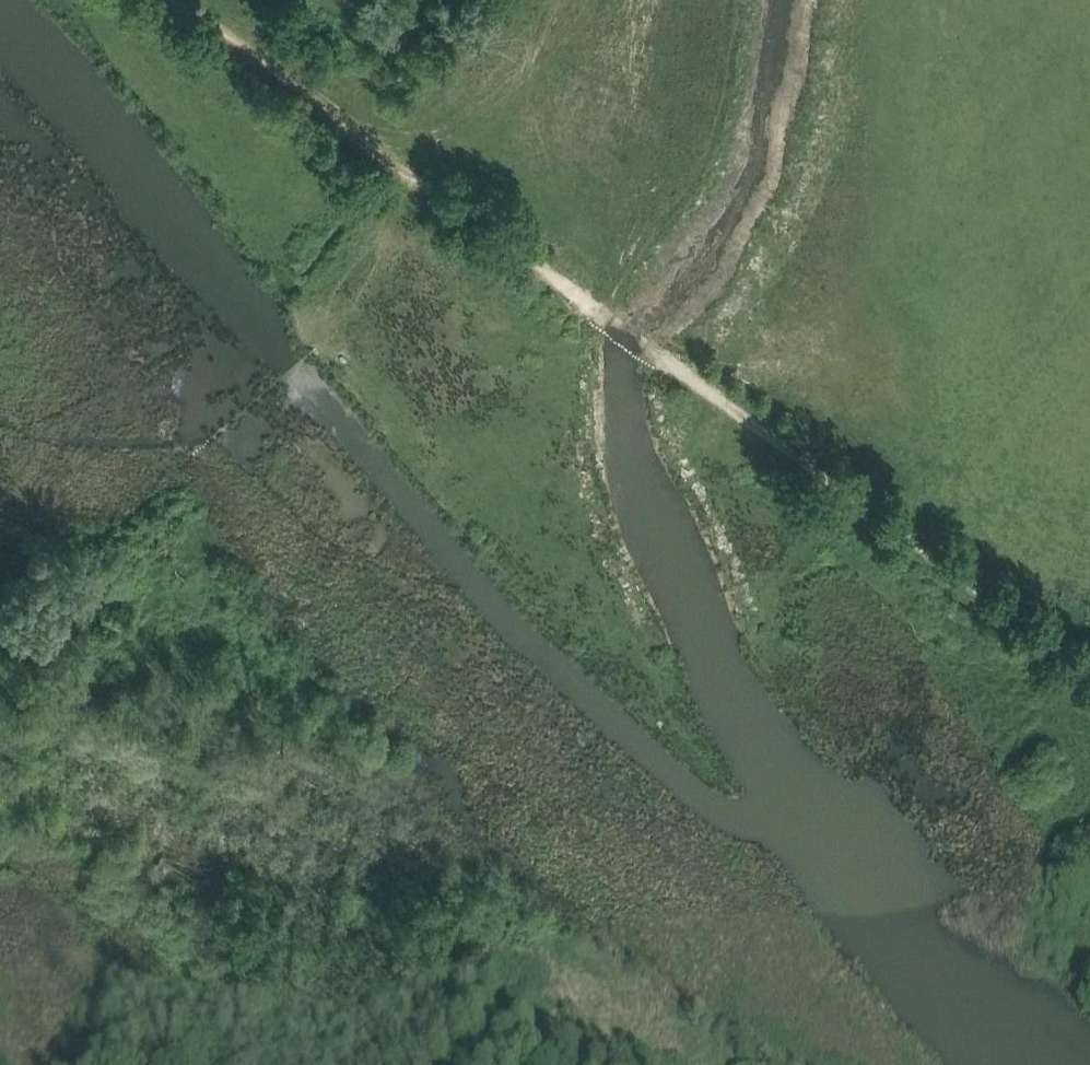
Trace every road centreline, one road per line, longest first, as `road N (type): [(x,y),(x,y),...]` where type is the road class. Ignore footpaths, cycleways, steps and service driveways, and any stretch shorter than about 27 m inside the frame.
road 1 (track): [(179,0),(1089,676)]

